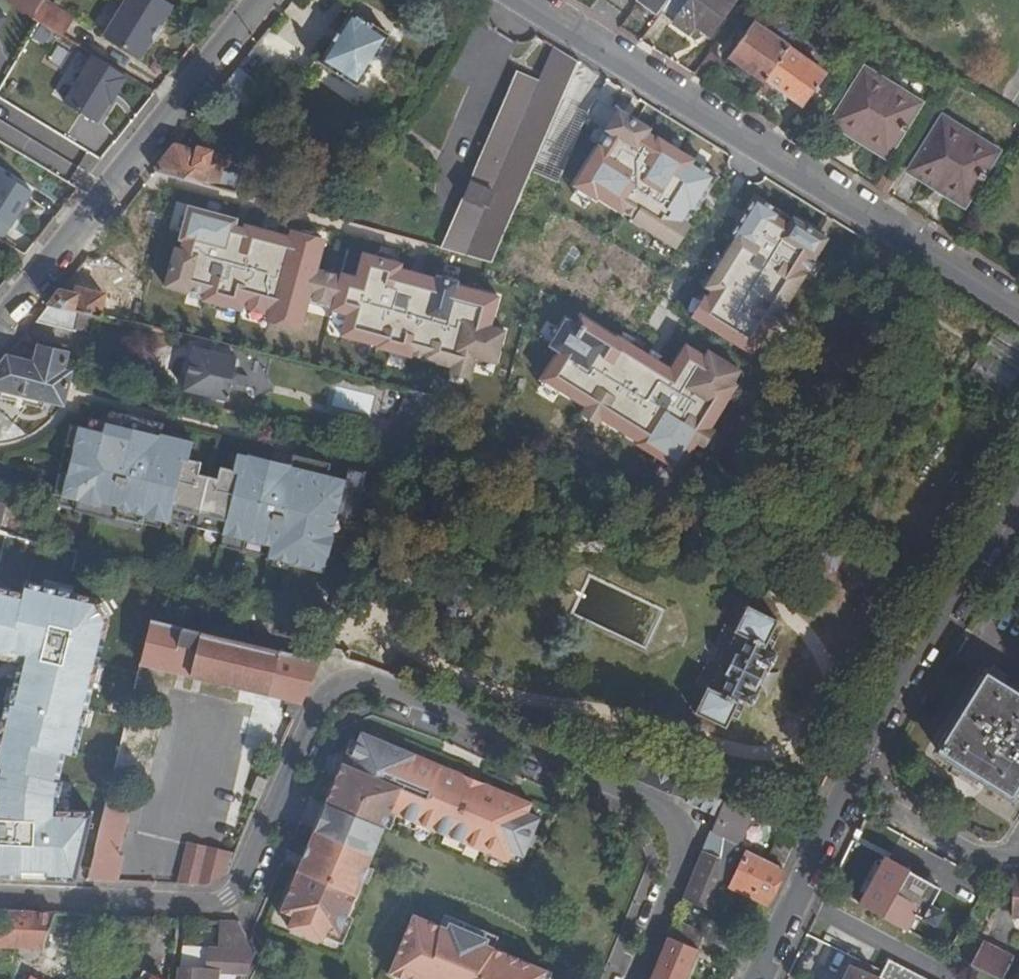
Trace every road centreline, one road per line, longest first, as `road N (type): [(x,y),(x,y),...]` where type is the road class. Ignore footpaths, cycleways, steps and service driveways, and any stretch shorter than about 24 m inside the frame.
road 1 (residential): [(0,894),(229,897),(324,696),(355,678),(662,806),(678,822),(679,872),(636,978)]
road 2 (residential): [(522,0),(1018,308)]
road 3 (residential): [(0,324),(260,0)]
road 4 (residential): [(1018,498),(849,787)]
road 5 (residential): [(849,787),(759,978)]
road 6 (residential): [(849,787),(973,856),(1013,853)]

